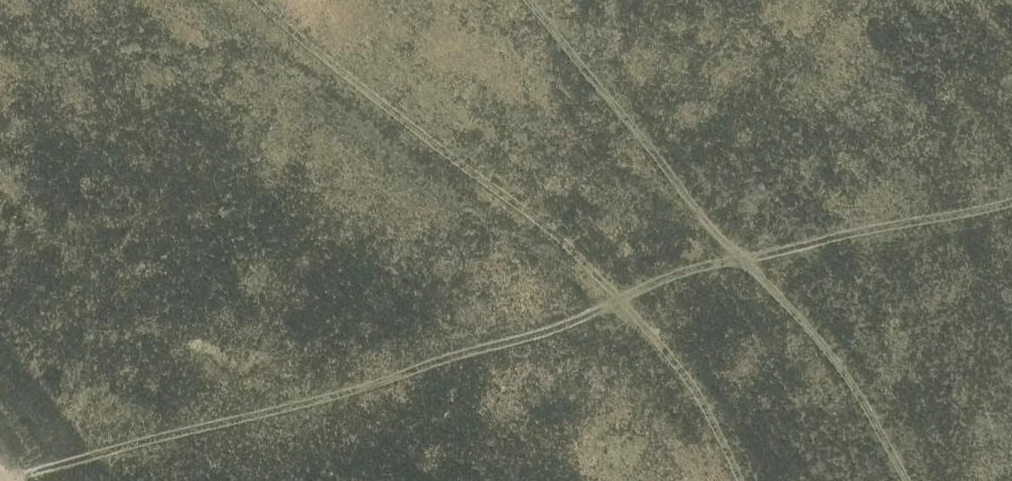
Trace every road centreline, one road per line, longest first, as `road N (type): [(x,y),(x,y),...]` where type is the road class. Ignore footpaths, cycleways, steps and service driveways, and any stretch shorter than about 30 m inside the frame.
road 1 (track): [(17,480),(381,382),(740,260),(1011,199)]
road 2 (track): [(741,480),(682,368),(597,276),(427,136),(230,0)]
road 3 (track): [(905,480),(841,369),(705,223),(527,0)]

